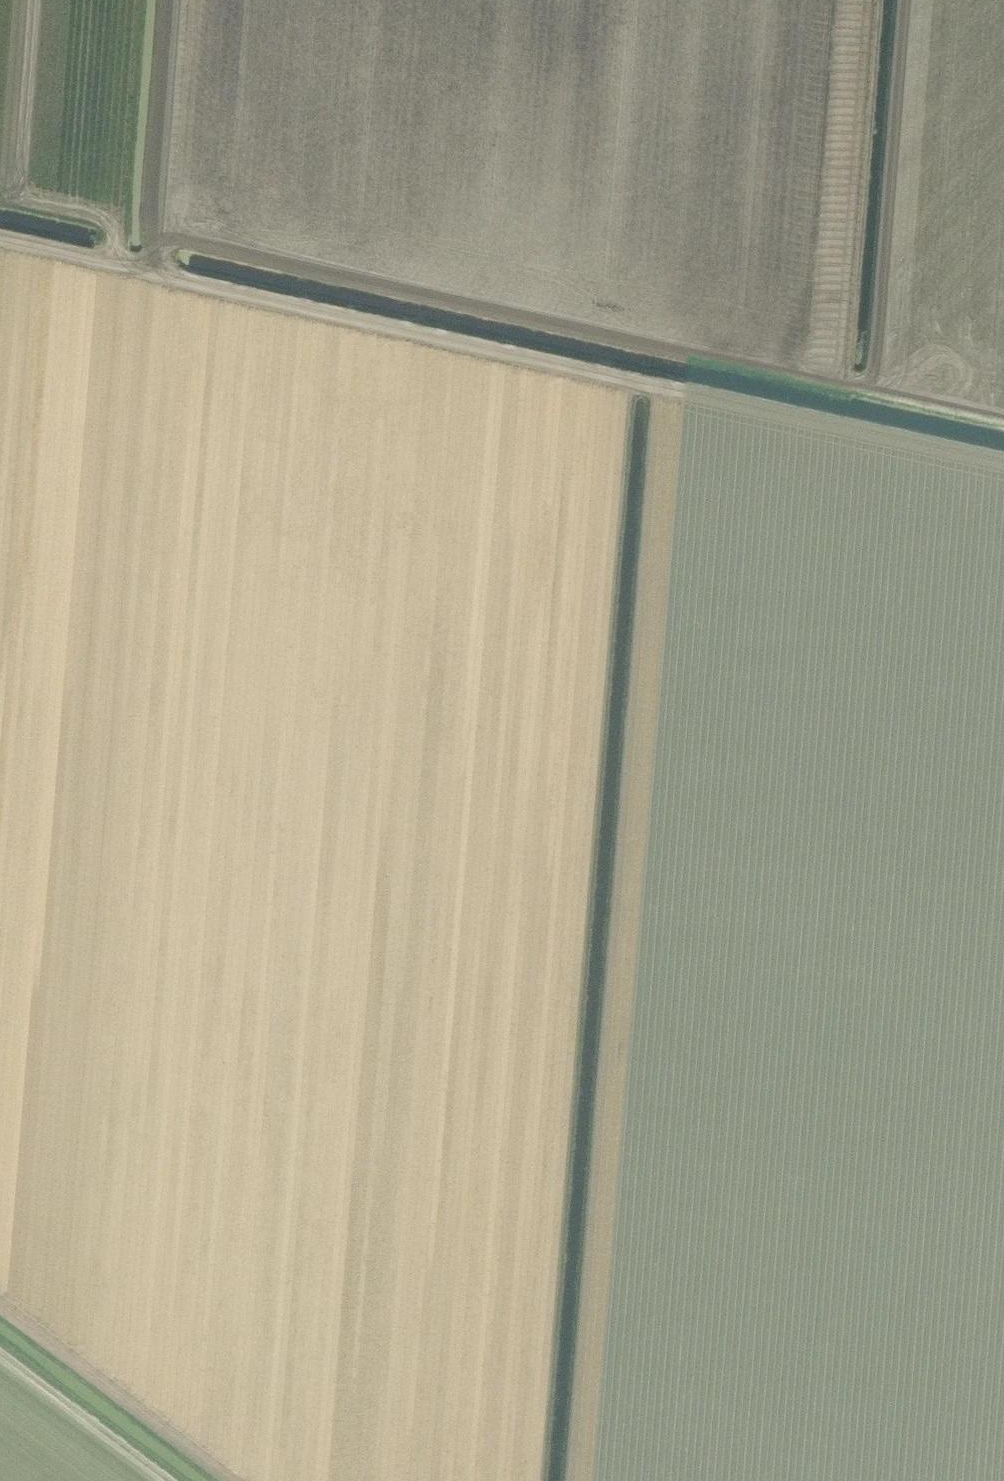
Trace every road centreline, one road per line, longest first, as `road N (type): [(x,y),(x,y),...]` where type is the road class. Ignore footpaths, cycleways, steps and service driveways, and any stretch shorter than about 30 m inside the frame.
road 1 (track): [(1003,455),(627,369),(536,1480)]
road 2 (track): [(0,191),(106,214),(121,260),(181,234),(1003,416)]
road 3 (track): [(627,369),(0,233)]
road 4 (track): [(234,1480),(0,1303)]
road 5 (track): [(179,1480),(0,1345)]

